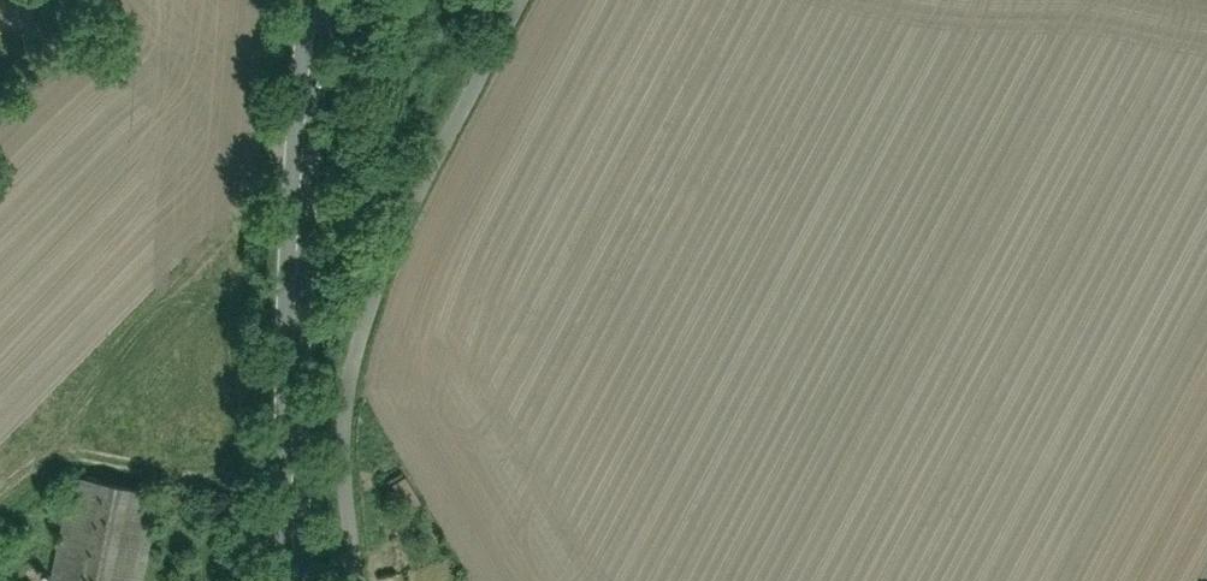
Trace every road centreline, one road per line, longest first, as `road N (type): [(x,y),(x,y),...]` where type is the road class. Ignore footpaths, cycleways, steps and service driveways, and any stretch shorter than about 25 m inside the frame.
road 1 (residential): [(353,580),(337,440),(343,340),(407,185),(502,0)]
road 2 (secondary): [(313,0),(285,268),(289,580)]

